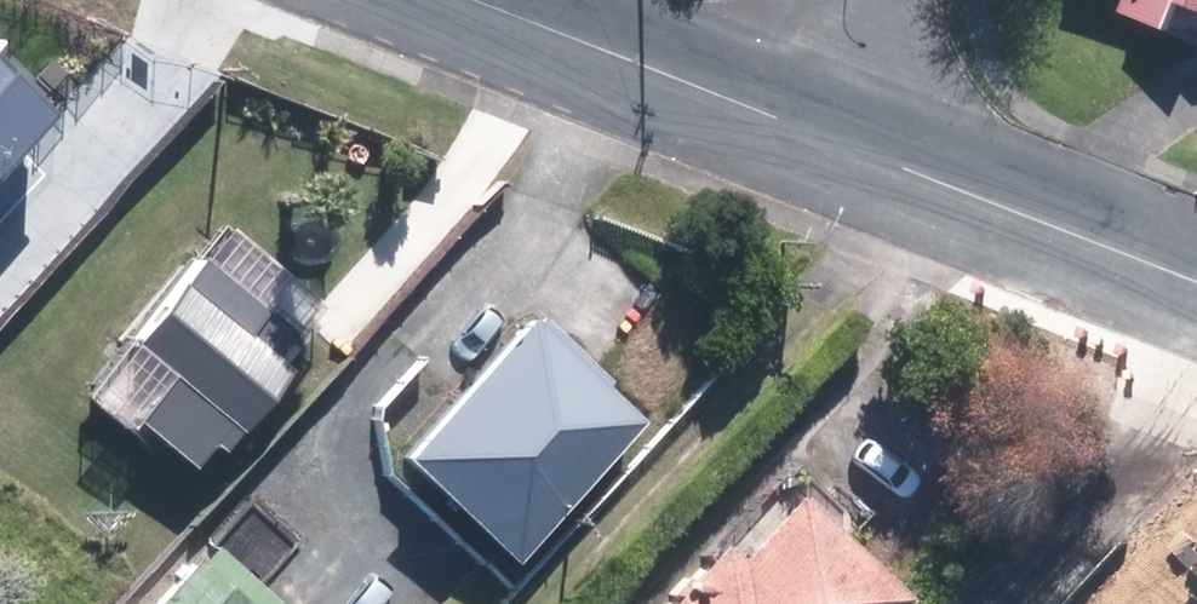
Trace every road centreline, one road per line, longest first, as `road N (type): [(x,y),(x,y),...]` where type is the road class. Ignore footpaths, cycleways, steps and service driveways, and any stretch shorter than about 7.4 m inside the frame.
road 1 (tertiary): [(474,0),(842,136)]
road 2 (tertiary): [(842,136),(1196,276)]
road 3 (residential): [(842,136),(894,0)]

